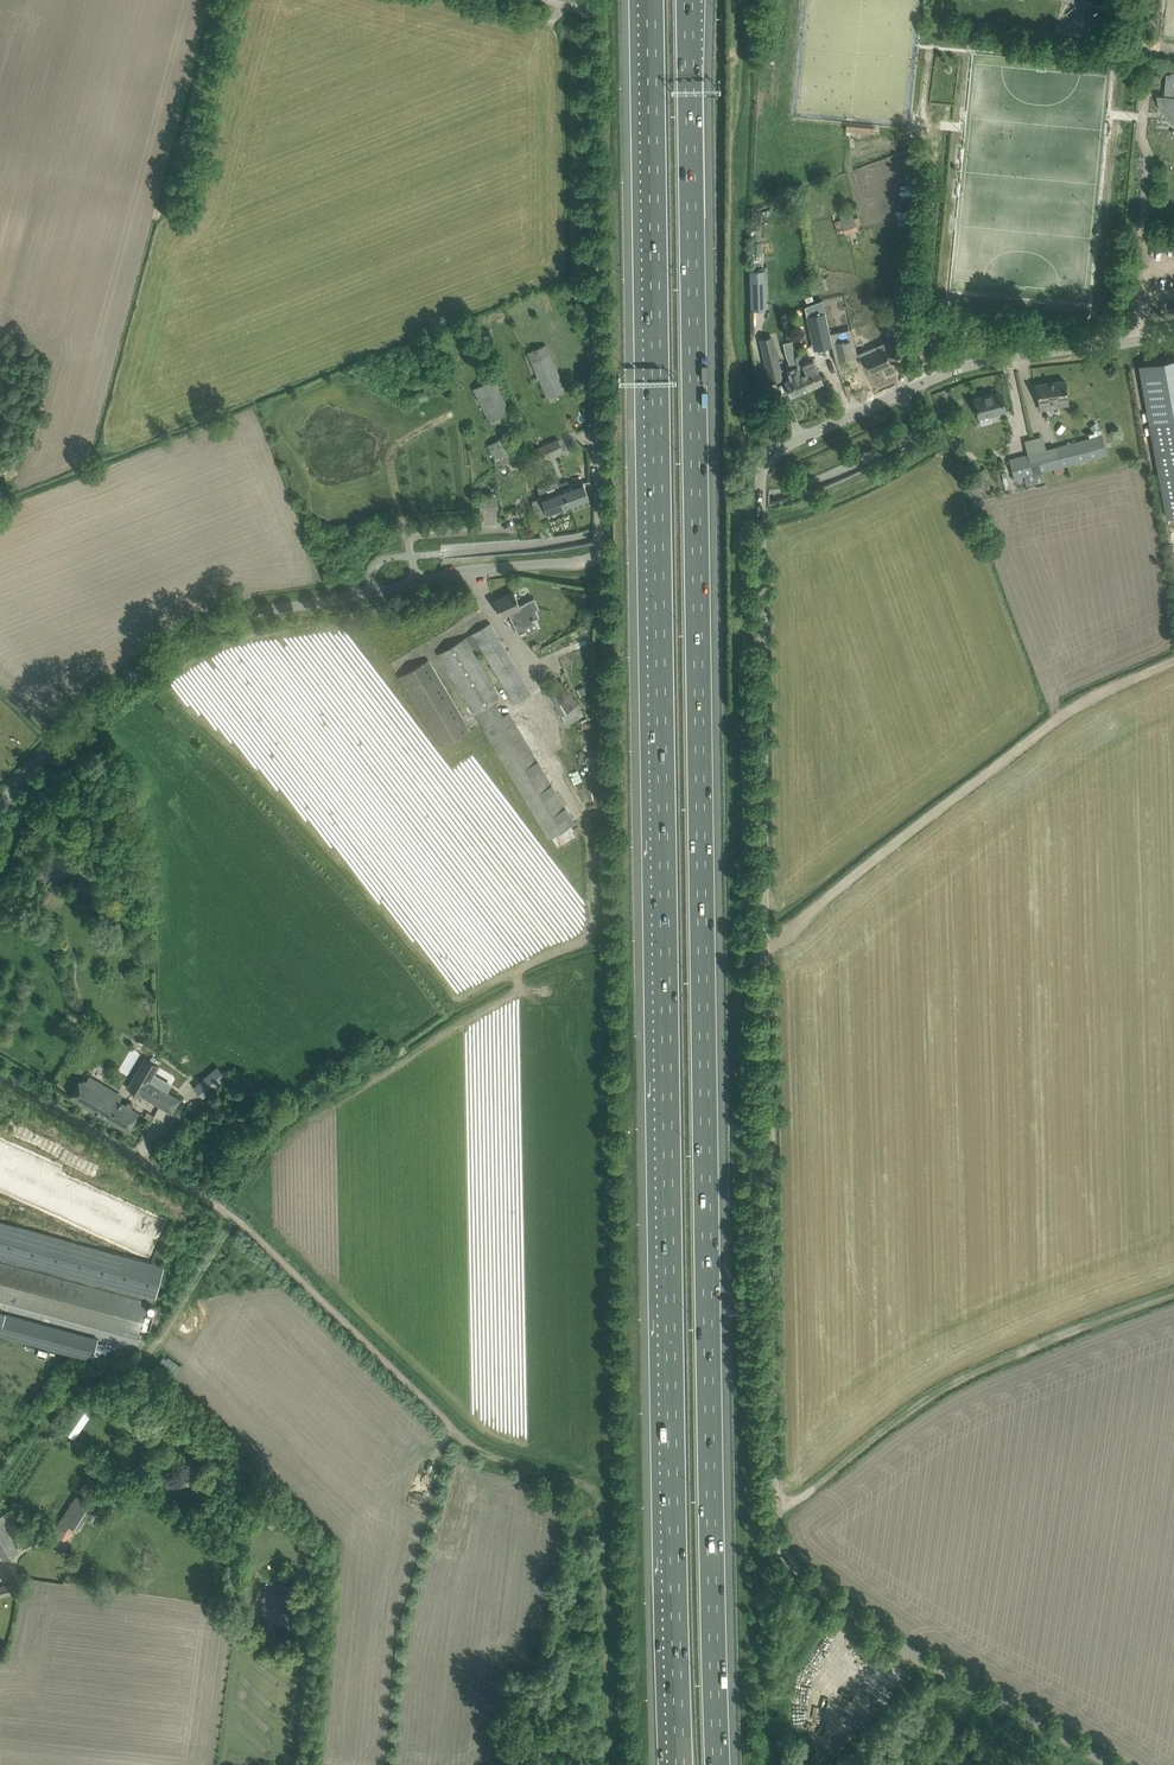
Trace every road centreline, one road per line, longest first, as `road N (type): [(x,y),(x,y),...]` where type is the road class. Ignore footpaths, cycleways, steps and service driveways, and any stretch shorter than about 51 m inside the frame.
road 1 (motorway): [(719,1764),(689,0)]
road 2 (motorway): [(651,0),(680,1764)]
road 3 (unclassified): [(1106,1764),(902,1647),(787,1559),(777,1535),(760,482),(780,448),(901,393)]
road 4 (unclassified): [(417,581),(586,563),(601,552),(594,0)]
road 5 (unclassified): [(0,811),(83,719),(191,636),(247,615),(417,581)]
road 6 (track): [(774,1512),(964,1380),(1173,1294)]
road 7 (track): [(0,1467),(92,1377),(147,1355),(232,1216)]
road 8 (residential): [(901,393),(1004,357),(1173,334)]
road 9 (unclassified): [(232,1216),(0,1078)]
road 10 (residential): [(417,581),(417,537),(512,526)]

